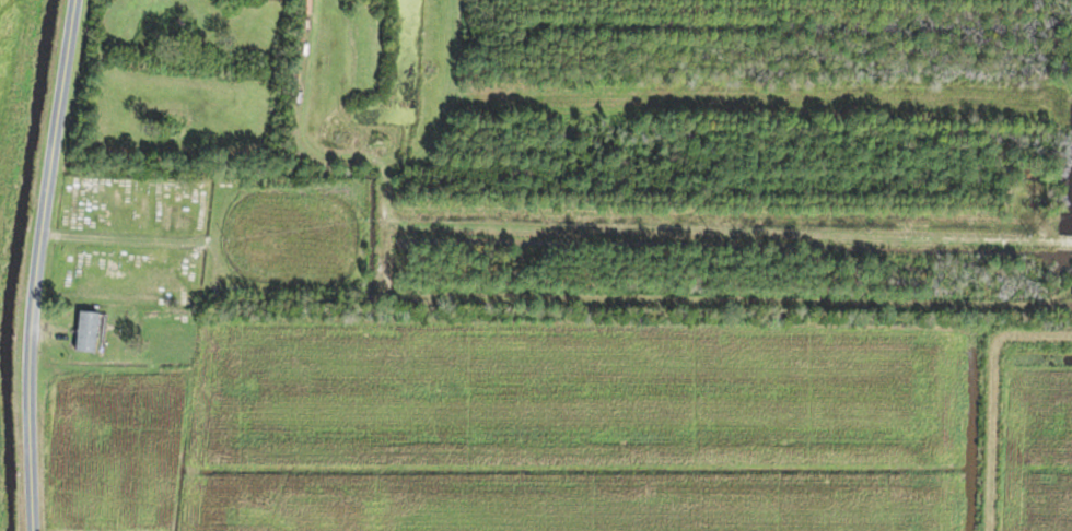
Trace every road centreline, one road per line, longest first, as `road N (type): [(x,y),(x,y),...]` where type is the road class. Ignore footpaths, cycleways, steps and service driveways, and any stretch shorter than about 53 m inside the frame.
road 1 (residential): [(73,0),(26,347),(30,530)]

